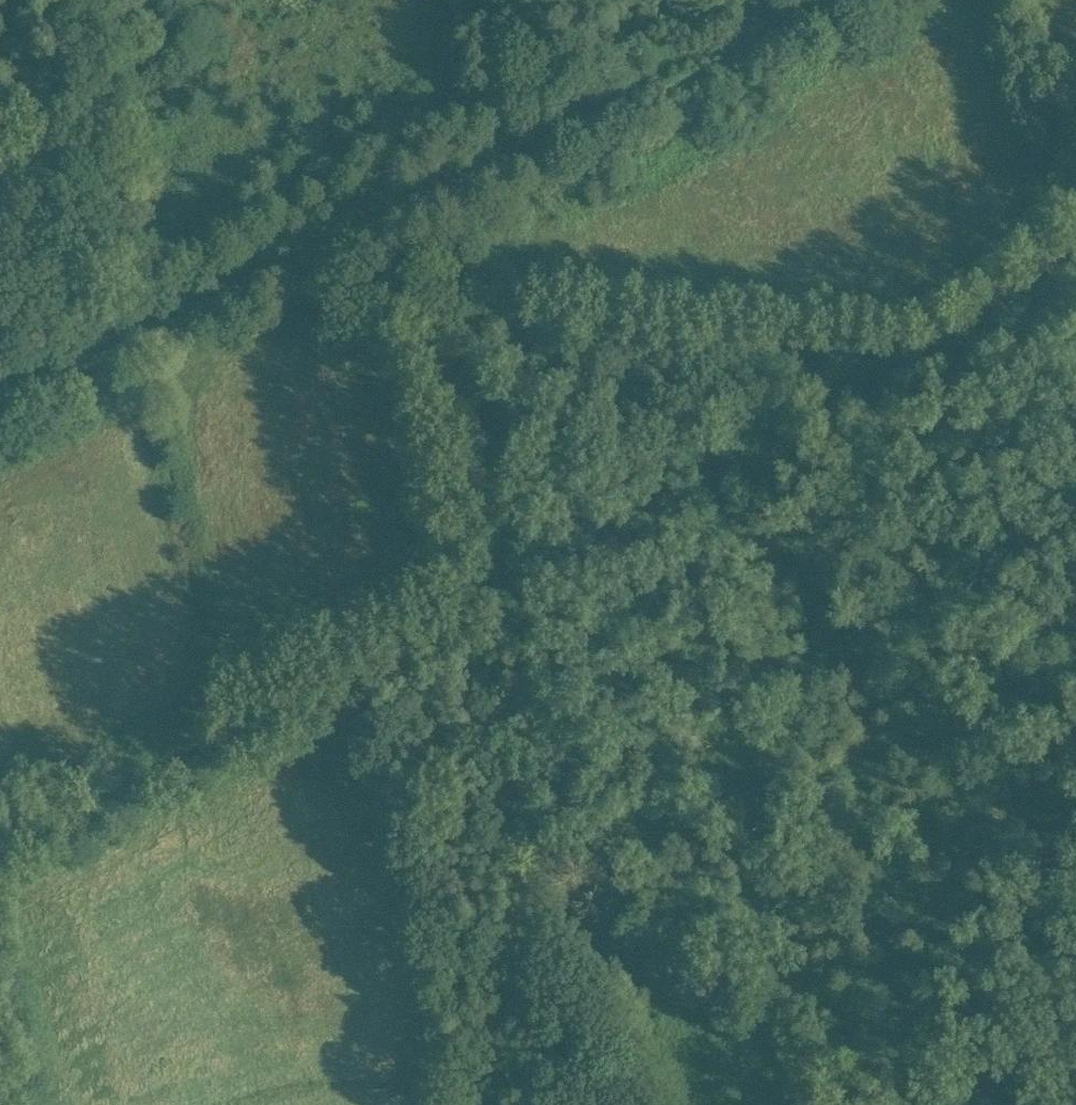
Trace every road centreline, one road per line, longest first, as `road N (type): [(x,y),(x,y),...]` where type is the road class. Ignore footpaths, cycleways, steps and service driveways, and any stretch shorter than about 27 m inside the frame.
road 1 (track): [(1075,242),(927,363),(888,368),(462,319),(441,327),(430,361),(478,606),(0,858)]
road 2 (track): [(854,0),(0,415)]
road 3 (track): [(0,269),(111,278),(157,268),(271,211),(311,178),(707,0)]

